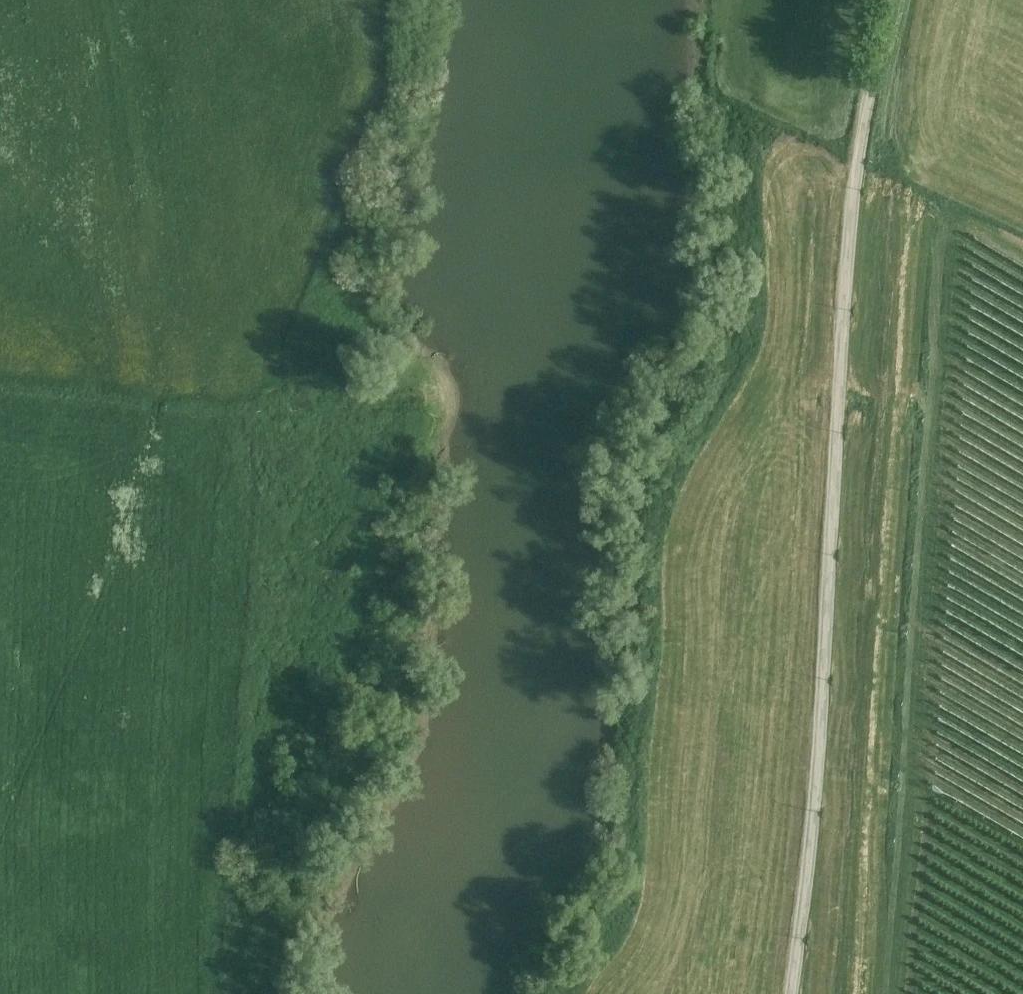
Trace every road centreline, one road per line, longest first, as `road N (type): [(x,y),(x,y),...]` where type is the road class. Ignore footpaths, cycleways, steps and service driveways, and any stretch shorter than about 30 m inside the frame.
road 1 (track): [(788,993),(827,644),(849,238),(892,0)]

